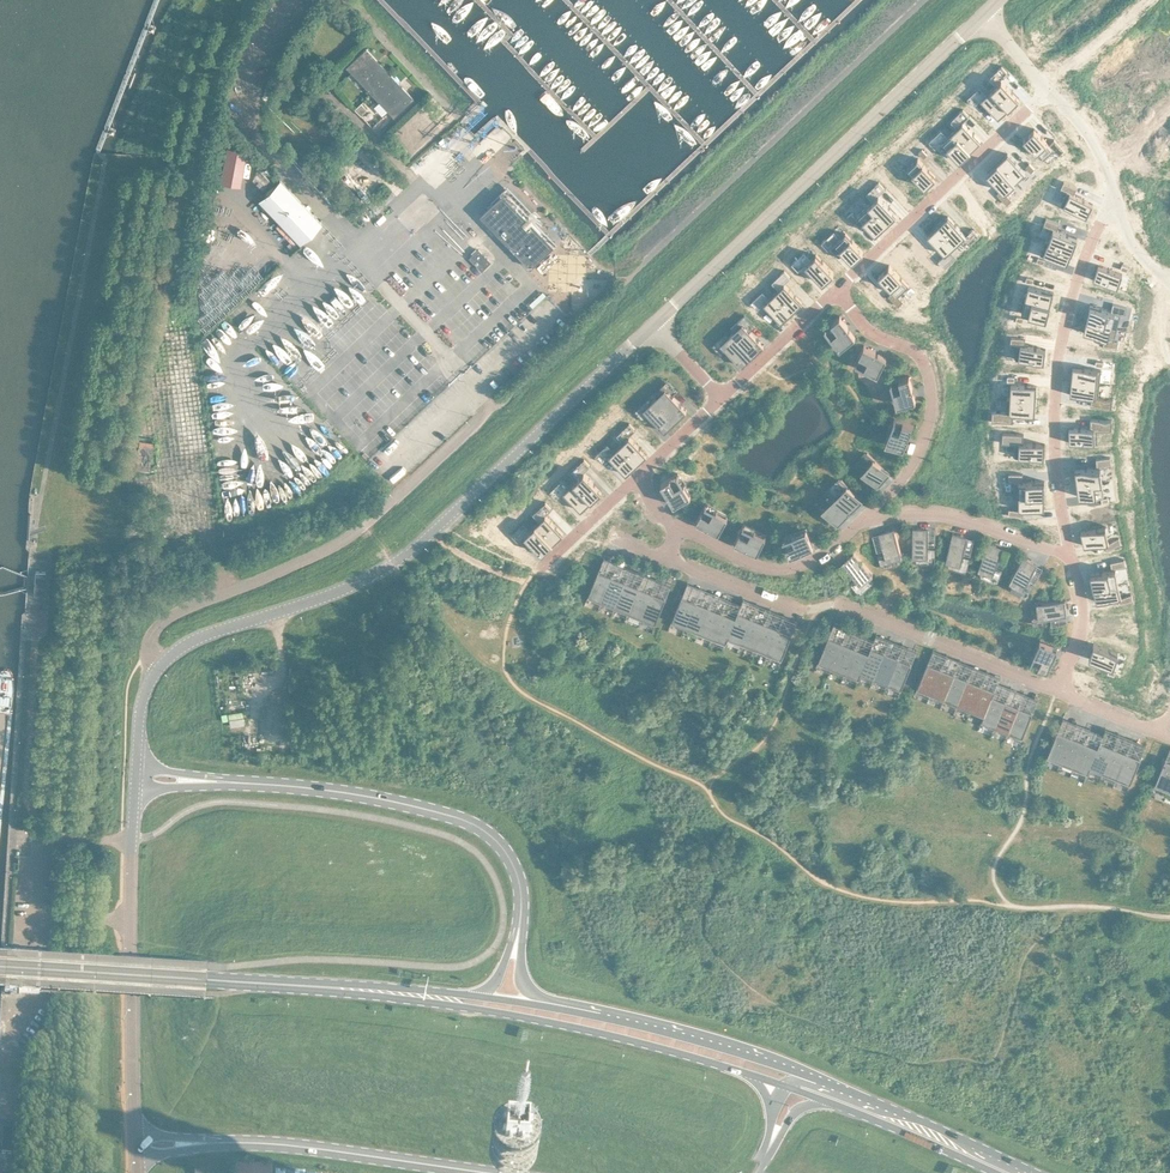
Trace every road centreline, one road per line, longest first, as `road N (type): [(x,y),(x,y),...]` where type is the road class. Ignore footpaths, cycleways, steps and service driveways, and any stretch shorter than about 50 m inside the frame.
road 1 (residential): [(161,673),(154,655),(170,626),(221,597),(346,556),(615,310)]
road 2 (tertiary): [(660,332),(992,20)]
road 3 (primary): [(380,998),(634,1047),(779,1089),(801,1087)]
road 4 (primary): [(380,998),(0,976)]
road 5 (residential): [(1072,564),(1061,376),(1098,248),(1123,207)]
road 6 (primary): [(525,932),(518,872),(507,852),(472,828),(338,799),(232,789)]
road 7 (tertiary): [(141,1130),(136,1038),(143,794)]
road 8 (tertiary): [(161,673),(358,594),(396,574),(455,524)]
road 9 (primary): [(211,1135),(305,1138),(540,1172)]
road 10 (residential): [(844,297),(868,330),(929,367),(938,402),(921,467),(869,529)]
road 11 (residential): [(844,297),(1055,96)]
road 12 (tertiary): [(455,524),(660,332)]
road 13 (primary): [(801,1087),(785,1073),(736,1058),(542,1012)]
road 14 (residential): [(646,484),(548,576),(455,524)]
road 15 (residential): [(1064,700),(847,611)]
road 16 (residential): [(869,529),(963,526),(1072,564)]
road 17 (residential): [(869,529),(828,563),(786,576),(759,572),(686,534)]
road 18 (primary): [(1006,1172),(840,1104)]
road 19 (residential): [(728,403),(844,297)]
road 20 (residential): [(819,620),(673,565)]
road 21 (unknown): [(1055,96),(1158,0)]
road 22 (residential): [(1072,564),(1084,637),(1064,700)]
road 23 (residential): [(1123,207),(1090,135),(1055,96)]

